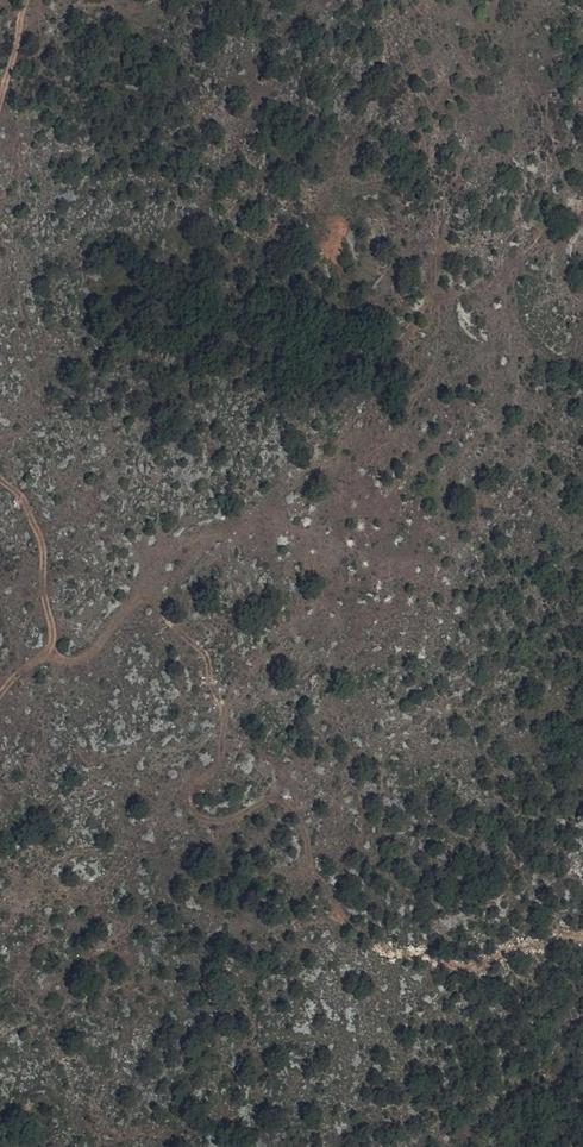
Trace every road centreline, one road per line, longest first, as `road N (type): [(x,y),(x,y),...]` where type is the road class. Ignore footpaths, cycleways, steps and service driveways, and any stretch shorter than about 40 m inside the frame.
road 1 (track): [(51,649),(67,664),(94,651),(149,589),(209,653),(226,719),(218,764),(188,791),(206,822),(280,797),(304,818),(366,917),(468,953),(582,935)]
road 2 (track): [(0,698),(51,649),(53,634),(43,599),(45,556),(22,494),(0,472)]

